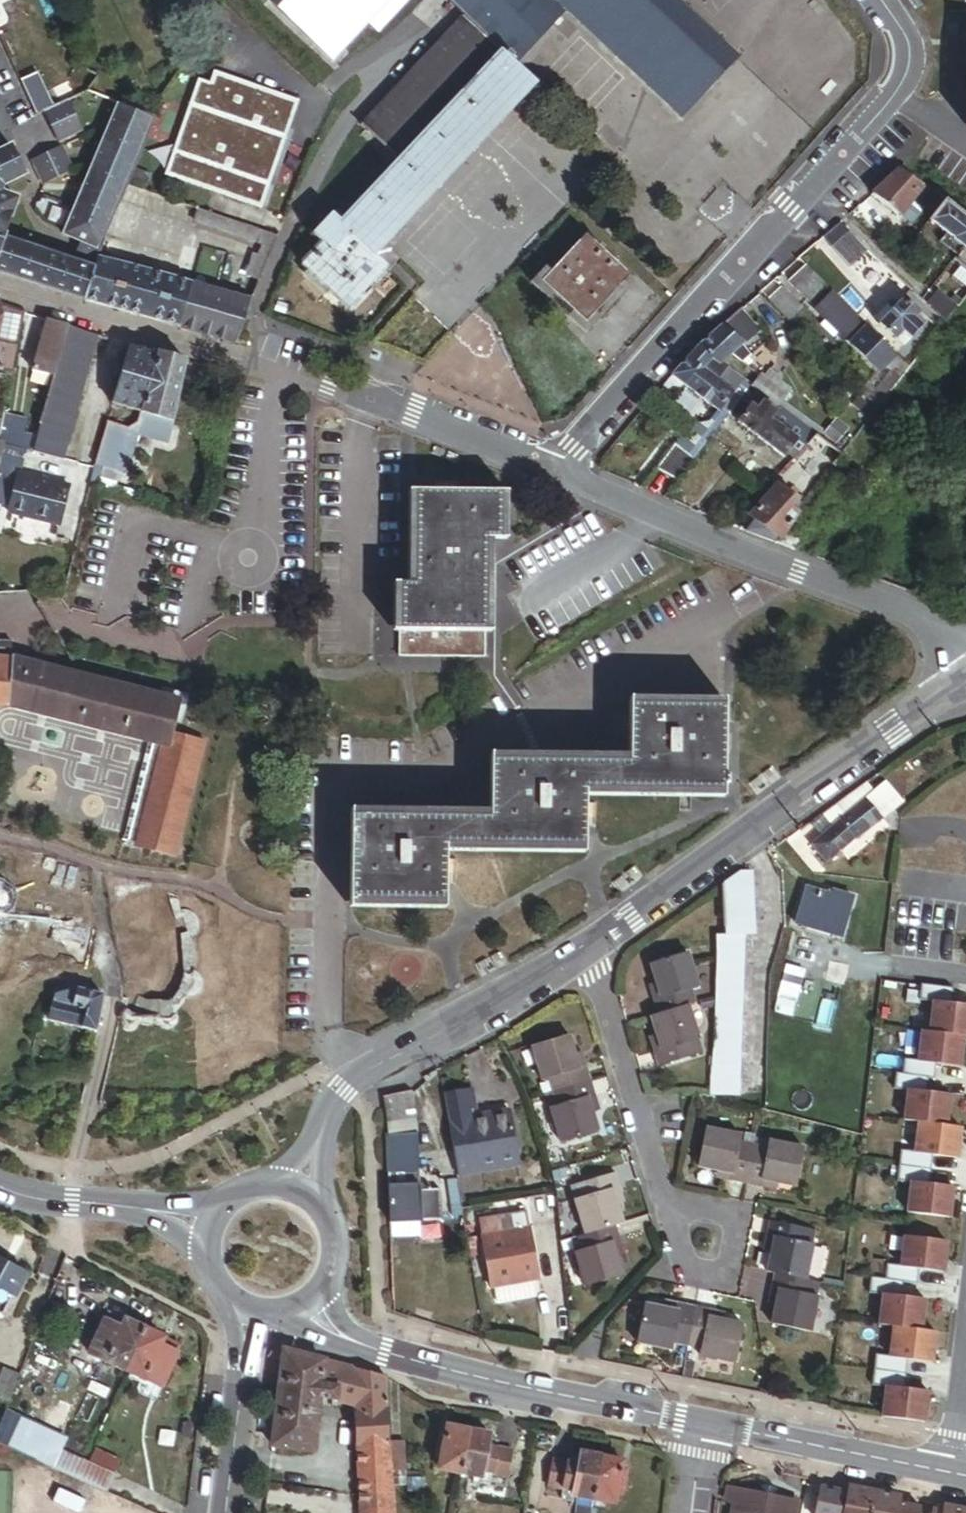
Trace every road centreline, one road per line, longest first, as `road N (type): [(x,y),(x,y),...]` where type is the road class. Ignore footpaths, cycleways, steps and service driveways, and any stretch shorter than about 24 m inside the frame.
road 1 (residential): [(550,475),(901,81),(905,43),(879,0)]
road 2 (residential): [(0,293),(360,396),(550,475)]
road 3 (tertiary): [(965,683),(586,948)]
road 4 (residential): [(550,475),(965,642)]
road 5 (primary): [(710,1426),(484,1380),(350,1341)]
road 6 (tertiary): [(586,948),(353,1076),(317,1146)]
road 7 (residential): [(586,948),(665,1203)]
road 8 (primary): [(951,1477),(710,1426)]
road 9 (tertiary): [(233,1512),(260,1316)]
road 10 (residential): [(665,1203),(685,1268),(725,1275),(736,1217)]
road 11 (primary): [(144,1208),(0,1189)]
road 12 (residential): [(951,1477),(965,1356)]

